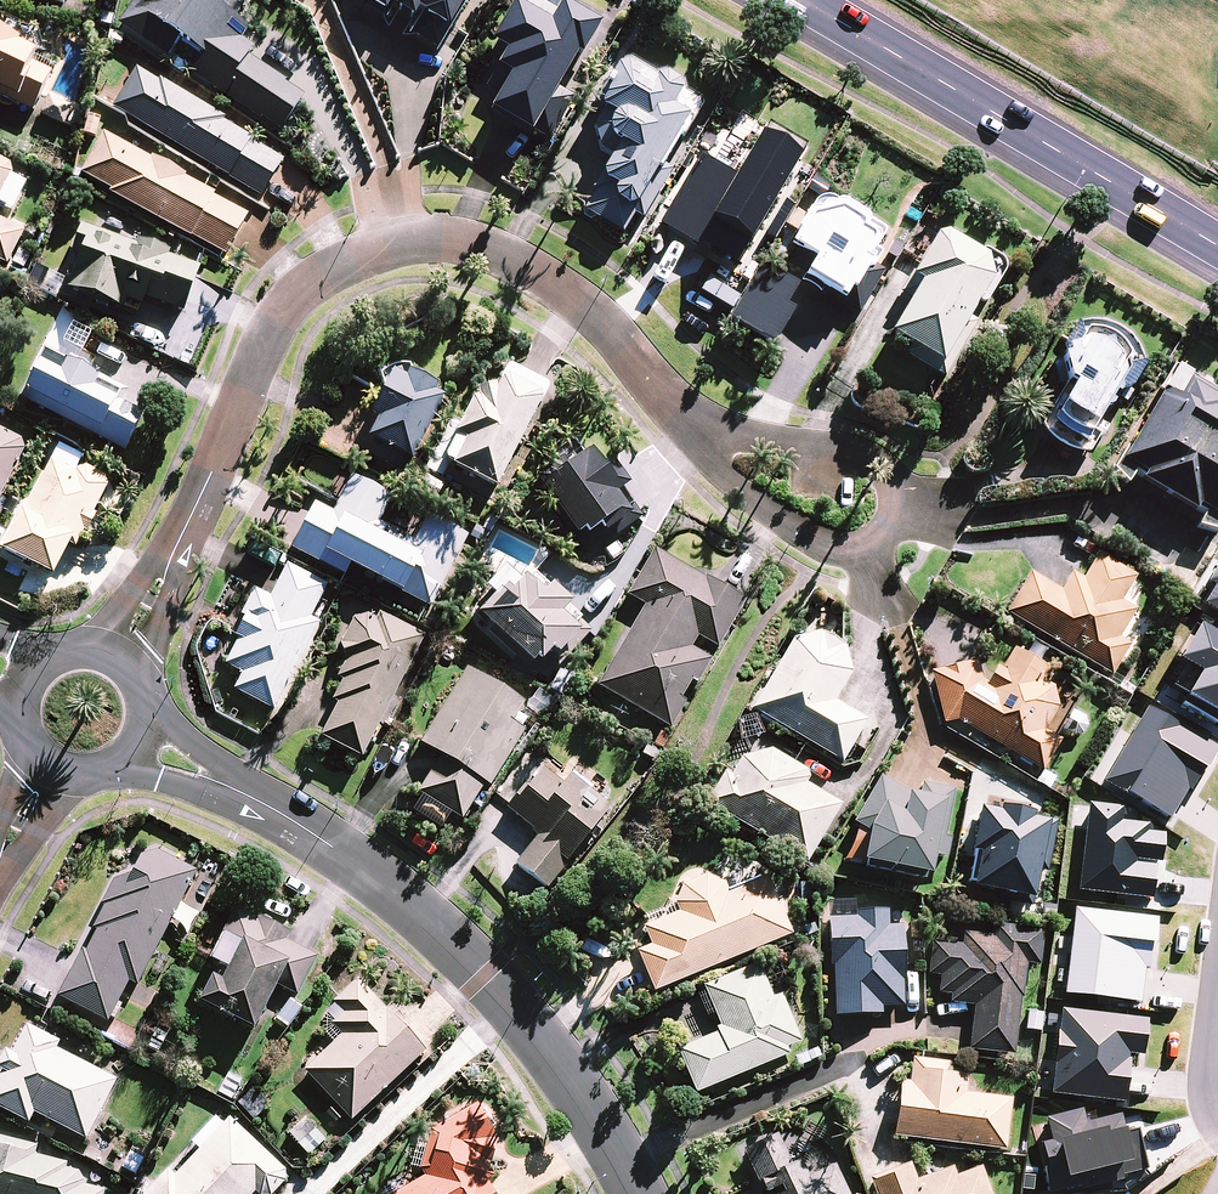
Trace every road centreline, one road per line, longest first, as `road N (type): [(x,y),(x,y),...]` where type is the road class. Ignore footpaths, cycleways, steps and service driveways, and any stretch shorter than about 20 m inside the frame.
road 1 (residential): [(124,654),(280,311),(308,280),(344,261),(391,245),(441,241),(496,254),(586,308),(708,439)]
road 2 (residential): [(154,743),(286,817),(439,928),(530,1027),(636,1193)]
road 3 (secondary): [(802,0),(1217,245)]
road 4 (residential): [(708,439),(740,436),(870,459),(890,473),(895,516),(881,537),(857,547),(823,544),(771,517),(717,464)]
road 5 (residential): [(1217,971),(1205,1091),(1217,1130)]
road 6 (residential): [(154,743),(136,769),(109,784),(78,786),(48,775)]

